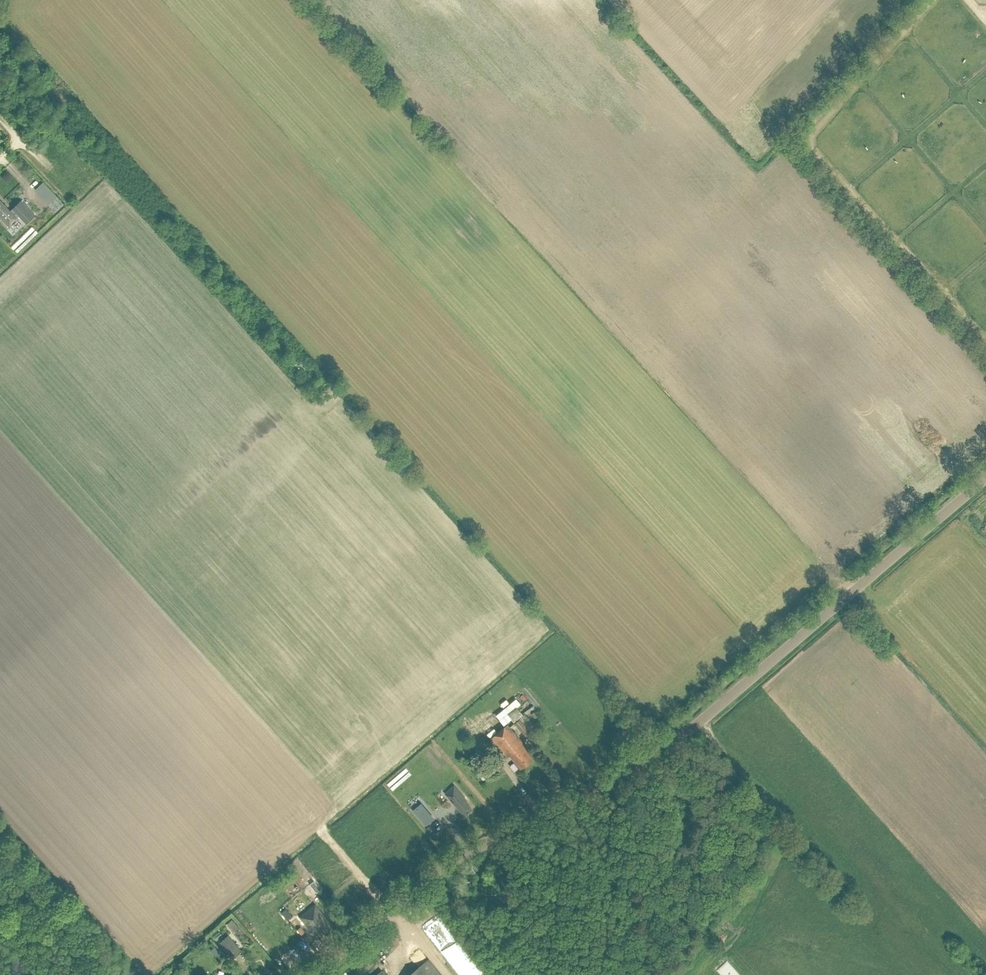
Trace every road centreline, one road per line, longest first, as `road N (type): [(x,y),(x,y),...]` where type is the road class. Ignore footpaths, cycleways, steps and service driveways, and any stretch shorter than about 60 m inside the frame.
road 1 (unclassified): [(310,974),(443,867),(669,746),(985,477)]

